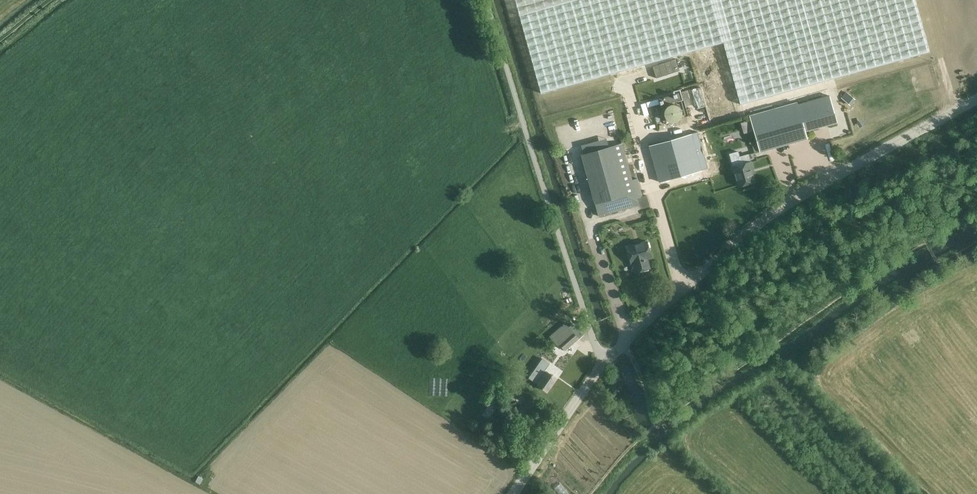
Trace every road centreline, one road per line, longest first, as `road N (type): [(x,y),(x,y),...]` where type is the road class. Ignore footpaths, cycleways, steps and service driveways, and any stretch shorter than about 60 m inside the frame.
road 1 (unclassified): [(602,364),(758,223),(976,99)]
road 2 (unclassified): [(485,0),(602,364)]
road 3 (unclassified): [(514,493),(602,364)]

